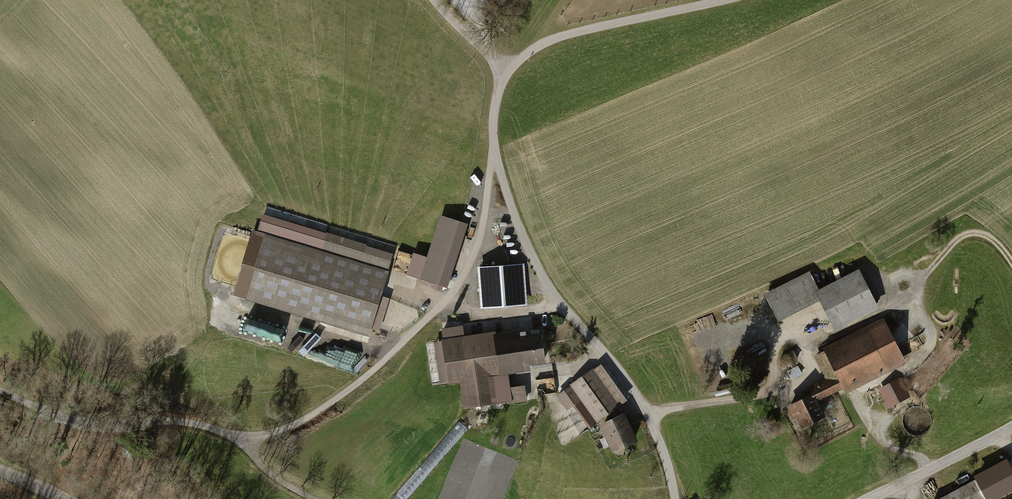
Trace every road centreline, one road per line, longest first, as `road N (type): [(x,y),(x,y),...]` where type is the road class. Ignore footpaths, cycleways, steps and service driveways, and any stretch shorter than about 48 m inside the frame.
road 1 (residential): [(675,498),(648,413),(558,300),(519,225),(493,142),(508,73),(434,0)]
road 2 (track): [(494,150),(476,256),(448,299),(336,400),(288,429),(240,439)]
road 3 (track): [(240,439),(191,423),(69,418),(0,390)]
road 4 (track): [(508,73),(562,36),(727,0)]
road 5 (unclassified): [(869,498),(1011,427)]

